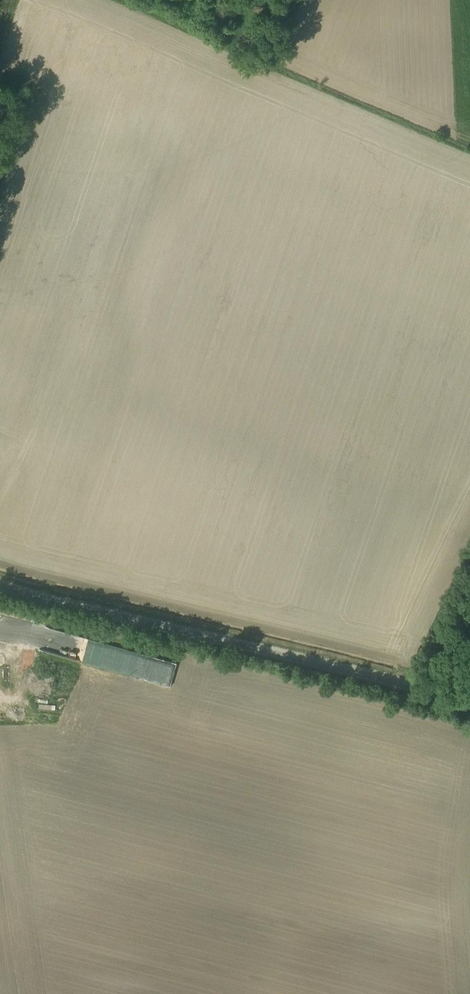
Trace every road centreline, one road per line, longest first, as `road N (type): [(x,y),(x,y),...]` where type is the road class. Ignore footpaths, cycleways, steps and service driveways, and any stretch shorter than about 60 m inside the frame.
road 1 (unclassified): [(469,705),(0,584)]

